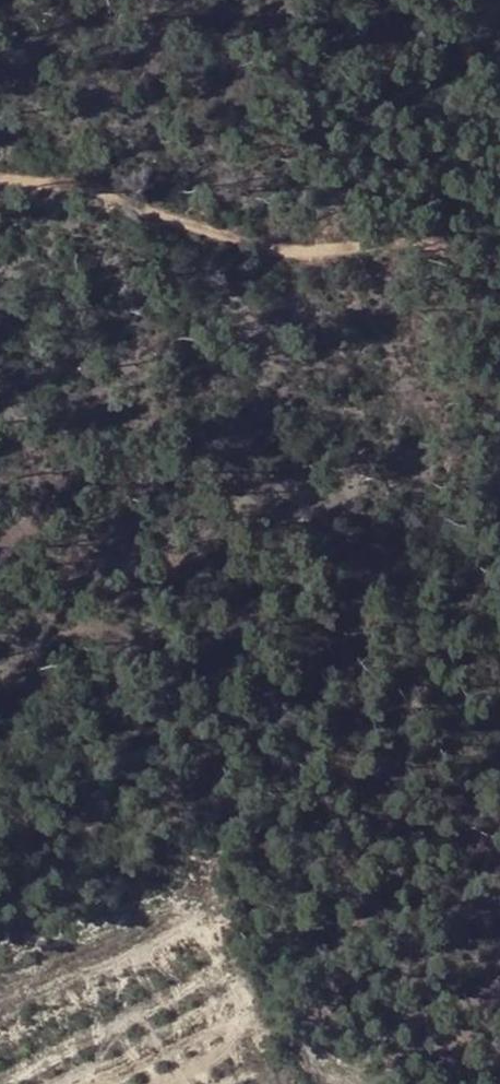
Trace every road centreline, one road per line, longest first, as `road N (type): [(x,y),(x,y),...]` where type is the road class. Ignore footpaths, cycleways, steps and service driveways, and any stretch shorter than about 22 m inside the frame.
road 1 (track): [(0,167),(192,209),(338,227),(450,226),(499,246)]

